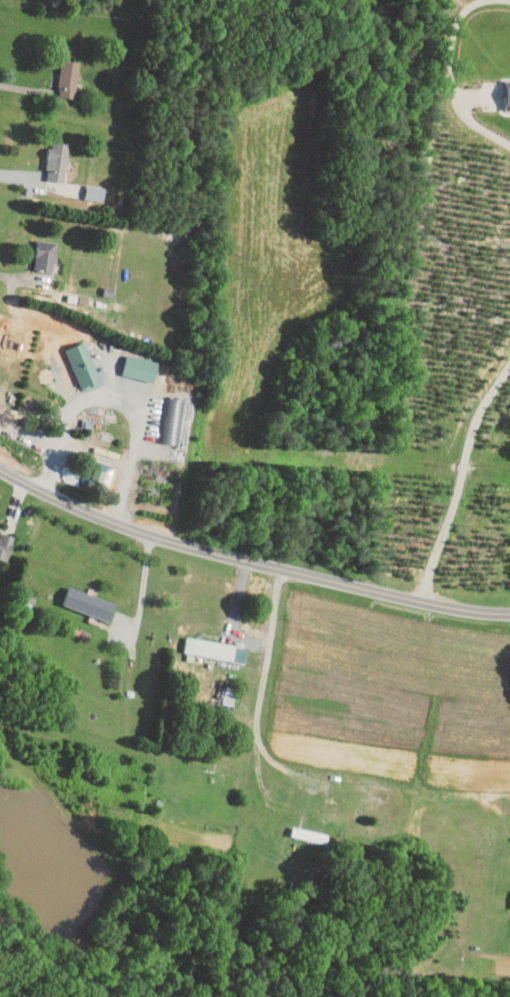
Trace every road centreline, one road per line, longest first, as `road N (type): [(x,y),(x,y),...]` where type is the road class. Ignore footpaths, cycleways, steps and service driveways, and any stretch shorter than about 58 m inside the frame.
road 1 (residential): [(509,613),(419,600),(168,540),(0,469)]

